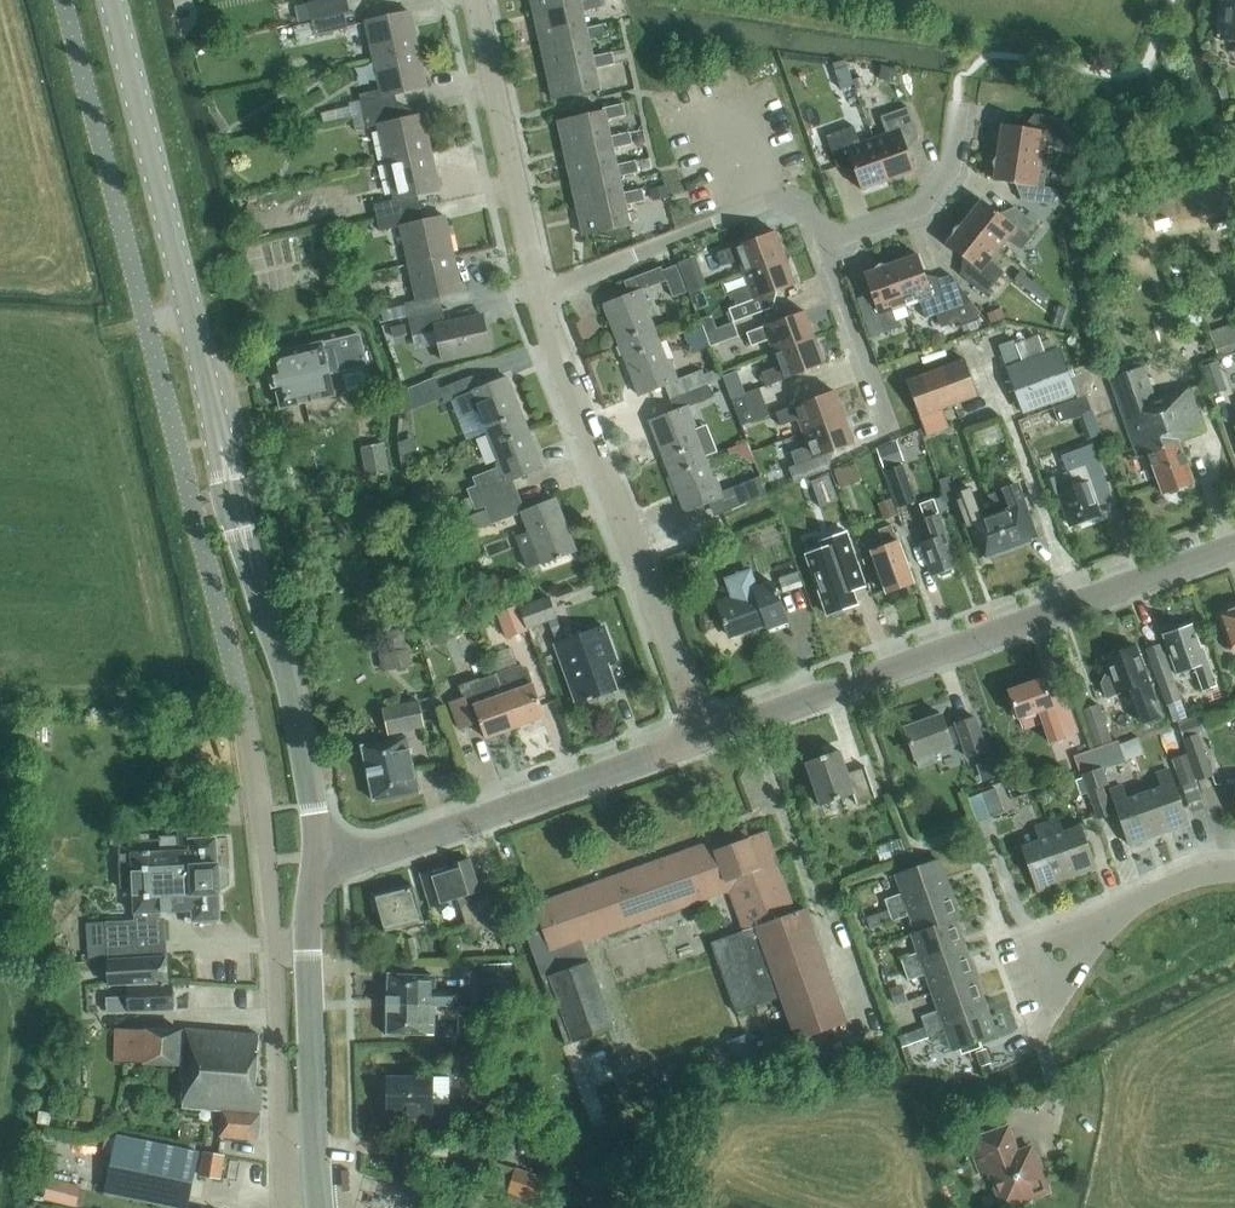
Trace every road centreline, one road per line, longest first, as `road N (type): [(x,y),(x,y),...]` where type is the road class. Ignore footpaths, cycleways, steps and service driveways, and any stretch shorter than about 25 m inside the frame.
road 1 (tertiary): [(703,737),(1234,546)]
road 2 (unclassified): [(703,737),(538,290)]
road 3 (secondary): [(216,420),(110,0)]
road 4 (tertiary): [(317,858),(385,849),(703,737)]
road 5 (residential): [(821,240),(806,211),(779,197),(538,290)]
road 6 (residential): [(538,290),(474,0)]
road 7 (secondary): [(317,858),(294,698),(261,595)]
road 8 (unclassified): [(273,948),(245,718)]
road 9 (residential): [(821,240),(919,207),(950,168),(958,107)]
road 10 (residential): [(894,434),(821,240)]
road 11 (secondary): [(216,420),(222,502),(261,595)]
road 12 (secondary): [(261,595),(244,499),(216,420)]
road 13 (unclassified): [(278,1129),(273,948)]
road 14 (secondary): [(316,1127),(308,947)]

